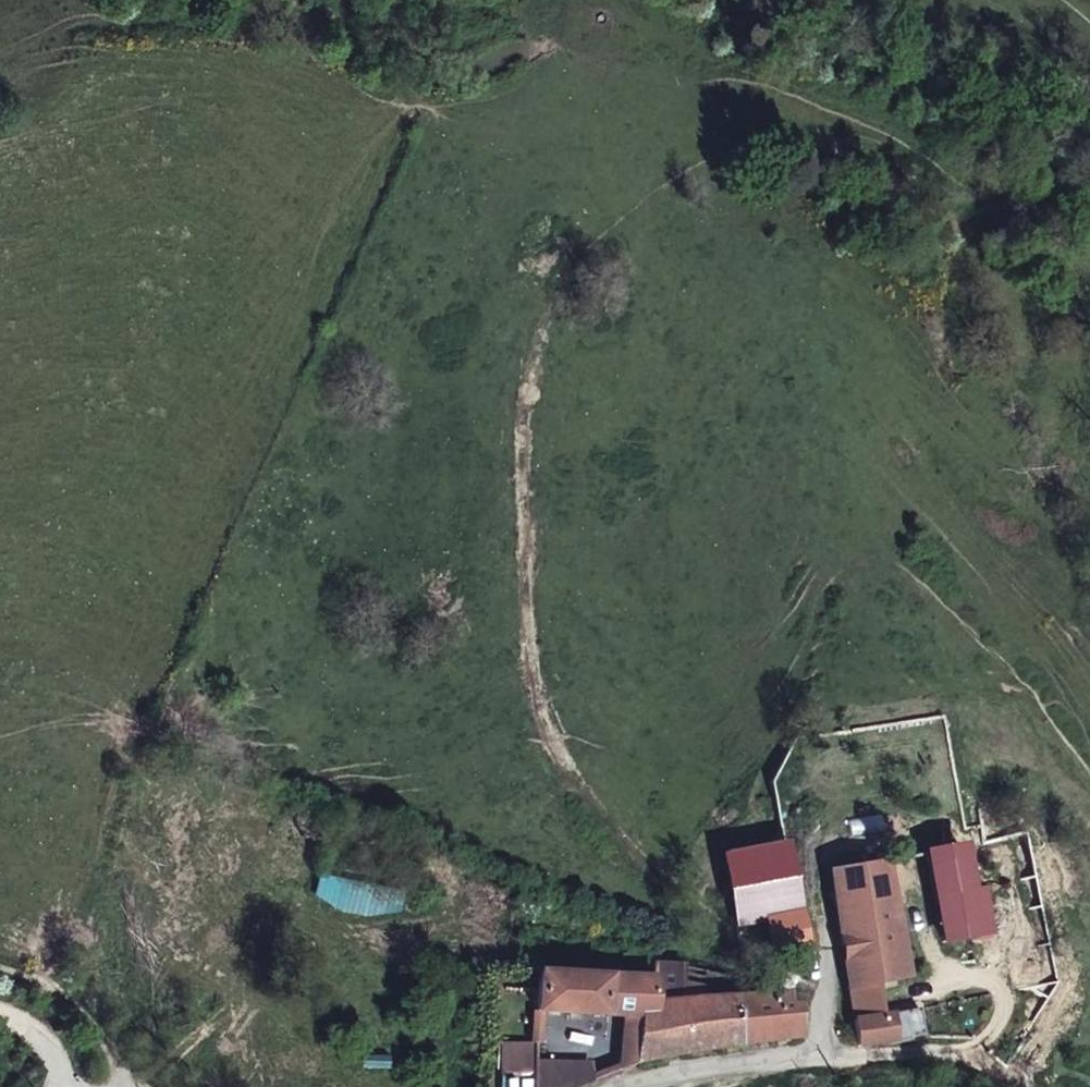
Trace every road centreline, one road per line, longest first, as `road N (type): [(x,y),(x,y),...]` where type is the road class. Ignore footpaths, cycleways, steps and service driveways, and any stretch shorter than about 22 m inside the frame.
road 1 (track): [(643,1086),(812,1058)]

